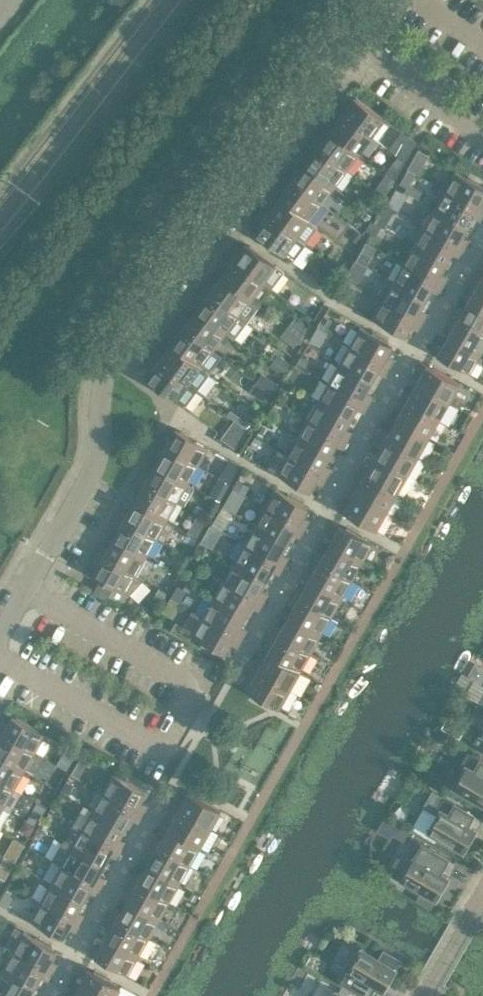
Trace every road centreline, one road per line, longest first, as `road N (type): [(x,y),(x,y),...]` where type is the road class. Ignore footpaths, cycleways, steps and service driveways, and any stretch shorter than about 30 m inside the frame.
road 1 (residential): [(27,590),(97,464),(110,357),(351,38)]
road 2 (residential): [(27,590),(193,690),(161,743),(150,743),(0,658)]
road 3 (residential): [(482,134),(351,38)]

